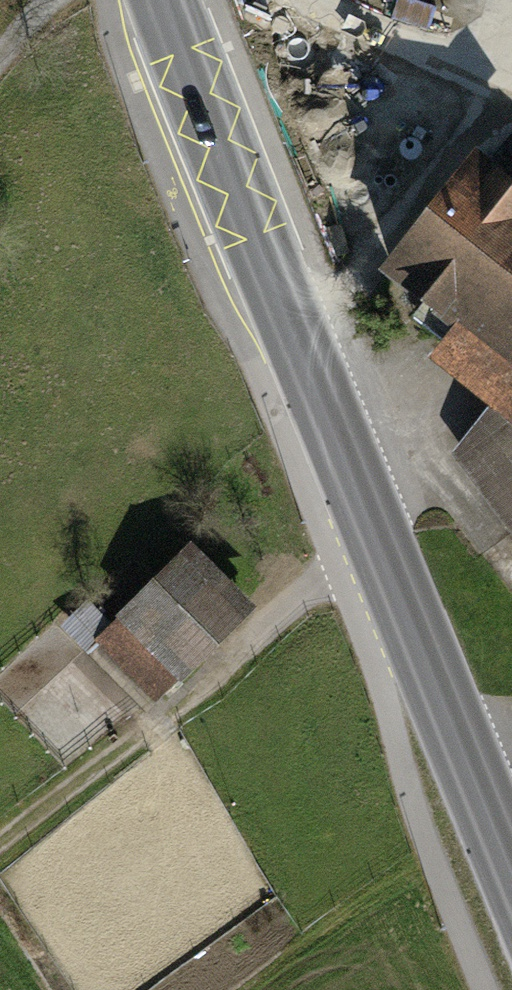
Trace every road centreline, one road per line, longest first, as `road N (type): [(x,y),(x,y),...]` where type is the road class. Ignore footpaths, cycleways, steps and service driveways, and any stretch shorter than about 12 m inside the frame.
road 1 (tertiary): [(511,872),(163,0)]
road 2 (track): [(184,699),(0,851)]

